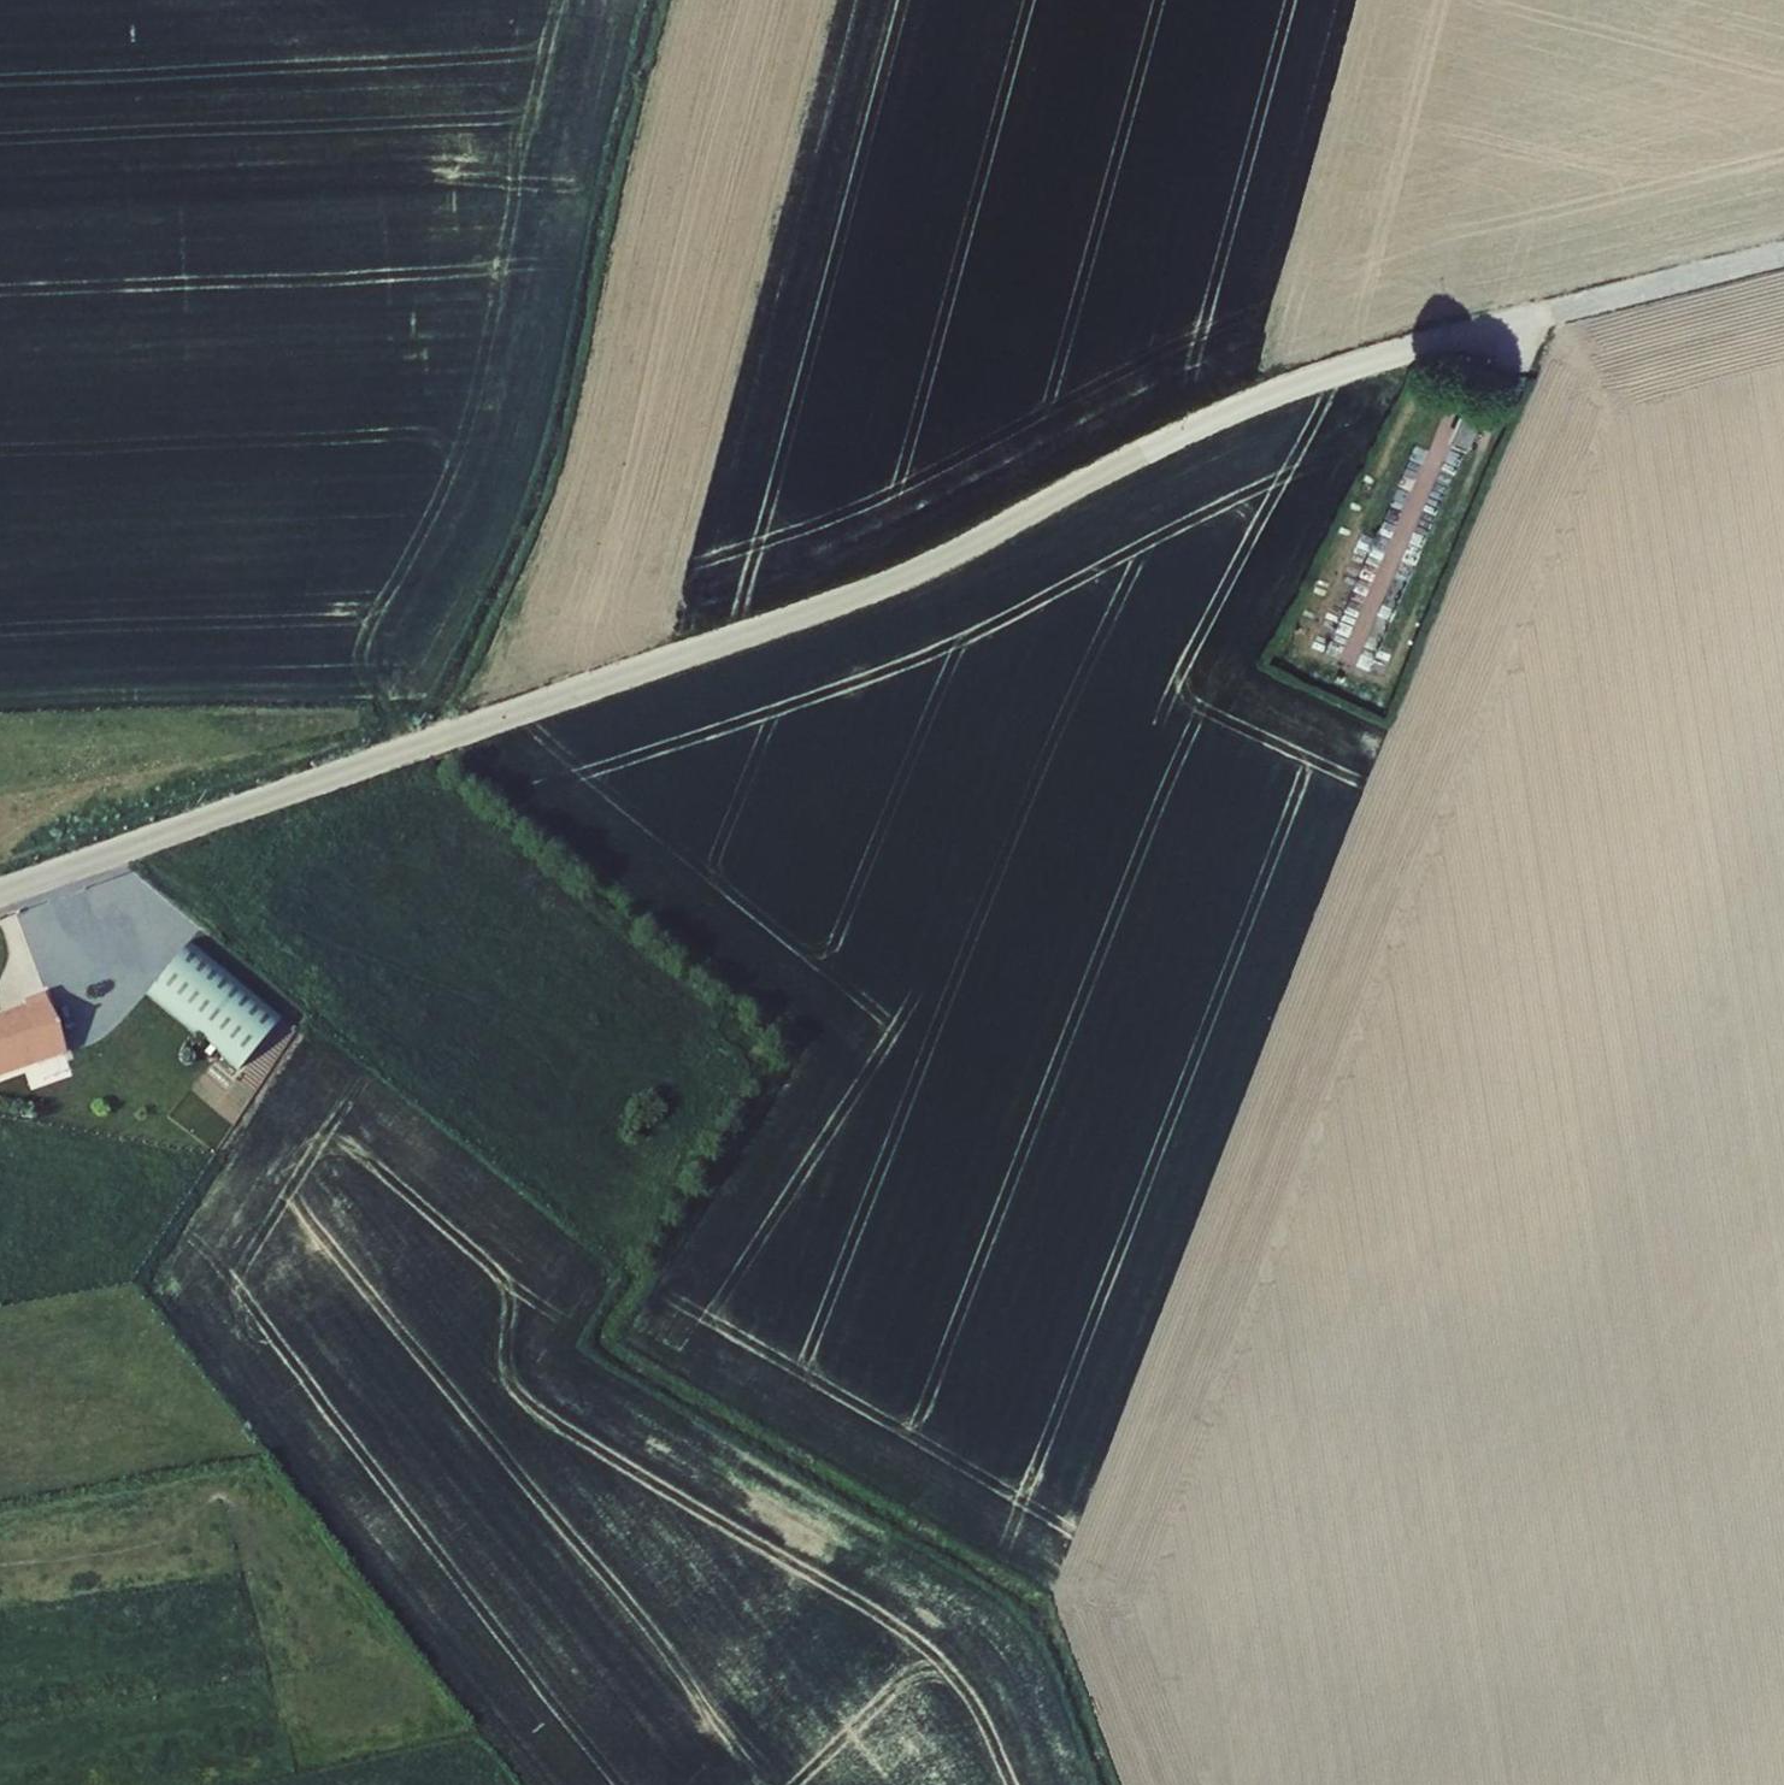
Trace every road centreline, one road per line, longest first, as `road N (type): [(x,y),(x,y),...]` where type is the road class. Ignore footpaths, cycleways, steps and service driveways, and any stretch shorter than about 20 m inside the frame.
road 1 (track): [(0,893),(964,546),(1251,397),(1783,252)]

